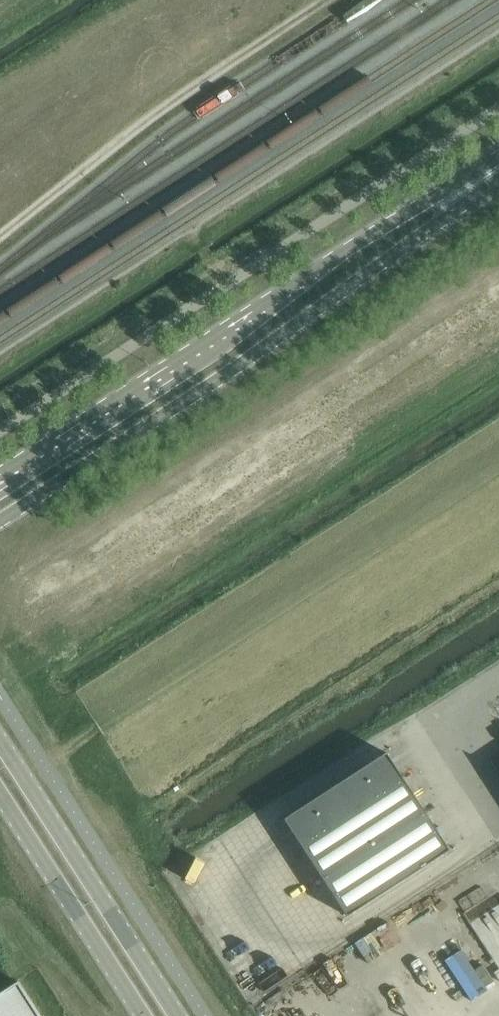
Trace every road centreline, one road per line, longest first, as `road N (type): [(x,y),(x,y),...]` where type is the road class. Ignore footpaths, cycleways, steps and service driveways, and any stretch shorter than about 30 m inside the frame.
road 1 (tertiary): [(0,518),(338,293),(498,168)]
road 2 (tertiary): [(498,164),(444,188),(0,472)]
road 3 (unclassified): [(178,1015),(0,740)]
road 4 (unclassified): [(0,793),(145,1015)]

